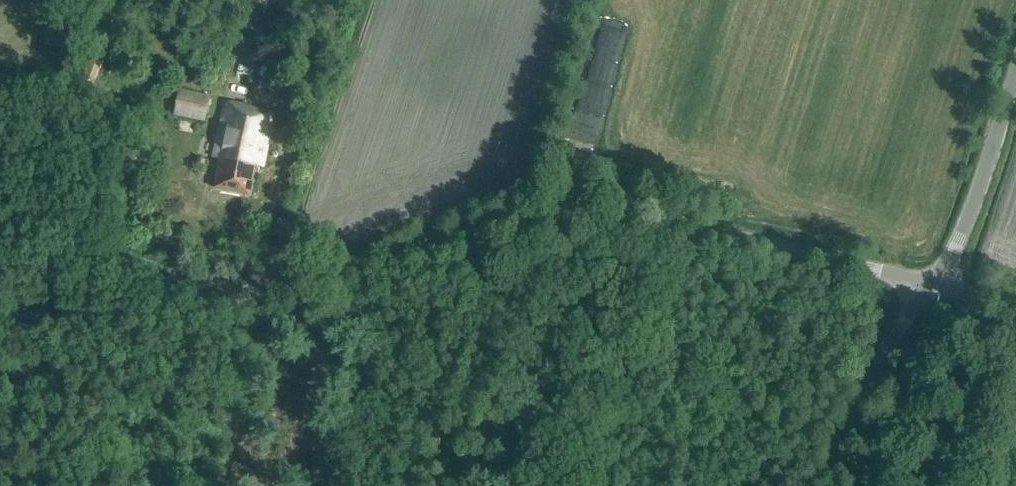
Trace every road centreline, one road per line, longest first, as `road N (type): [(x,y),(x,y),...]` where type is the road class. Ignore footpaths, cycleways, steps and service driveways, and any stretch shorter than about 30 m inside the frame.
road 1 (residential): [(933,286),(793,241),(699,224),(605,225),(388,258),(324,276),(176,273),(104,252),(0,196)]
road 2 (track): [(699,224),(614,485)]
road 3 (unclassified): [(933,286),(965,225),(1015,68)]
road 4 (tertiary): [(823,485),(877,370),(933,286)]
road 5 (track): [(910,485),(972,296)]

